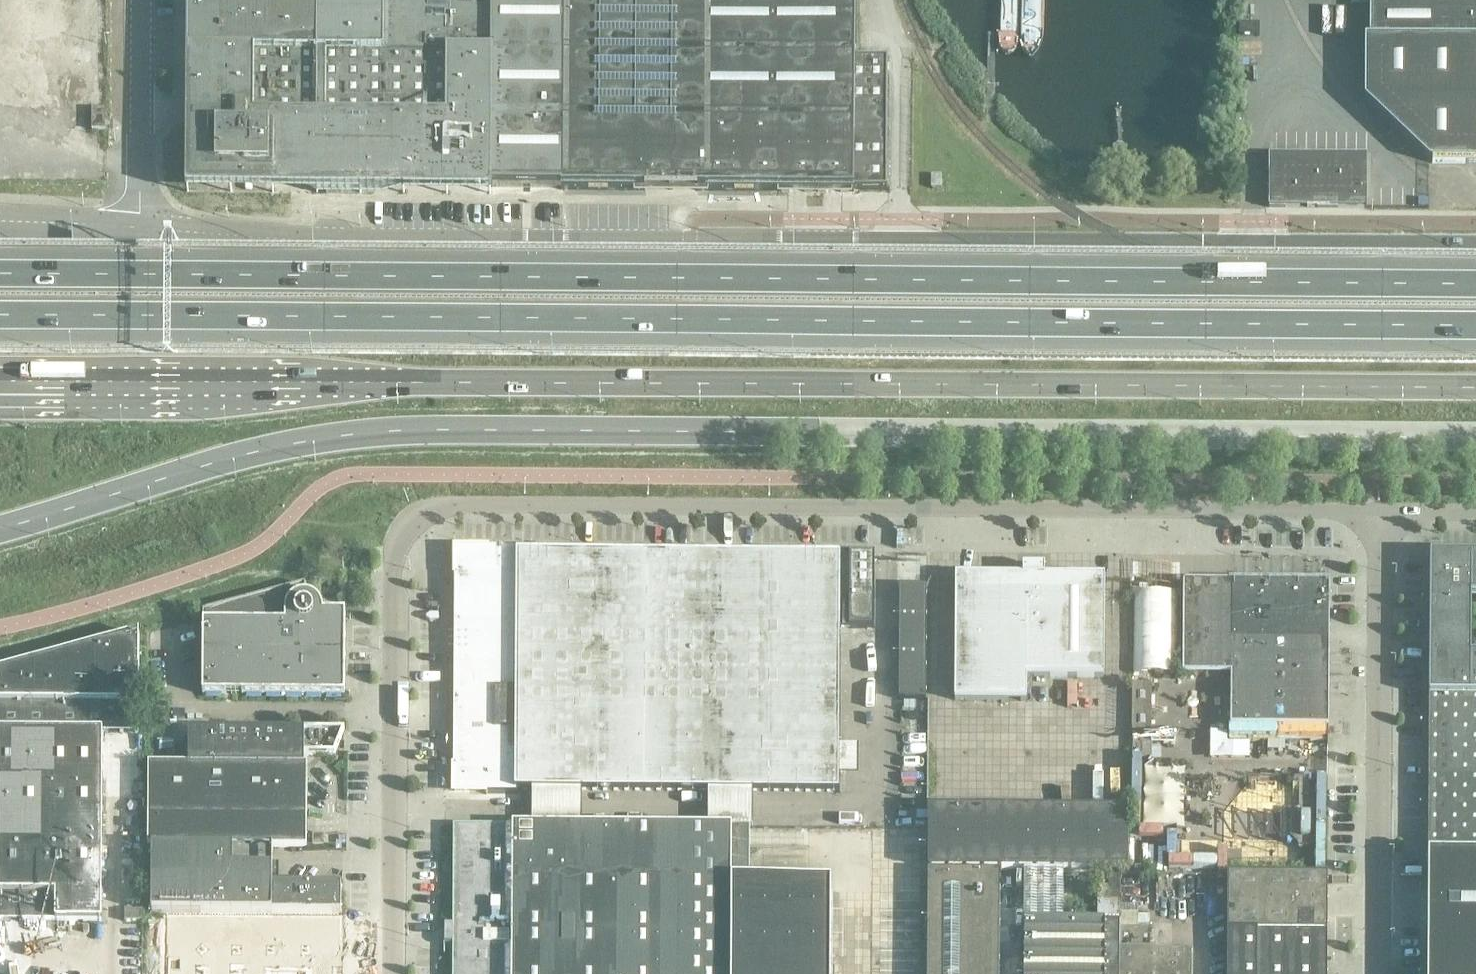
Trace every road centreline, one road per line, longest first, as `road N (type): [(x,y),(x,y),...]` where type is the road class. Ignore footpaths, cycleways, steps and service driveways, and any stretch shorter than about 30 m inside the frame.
road 1 (secondary): [(0,531),(281,448),(382,435),(1475,435)]
road 2 (motorway): [(1475,291),(0,281)]
road 3 (motorway): [(0,322),(1475,332)]
road 4 (secondary): [(1475,392),(0,384)]
road 5 (unclassified): [(1381,520),(452,506),(418,515),(394,569),(391,973)]
road 6 (unclassified): [(1475,250),(136,236)]
road 7 (unclassified): [(1380,973),(1381,520)]
road 8 (unclassified): [(136,236),(138,0)]
road 9 (unclassified): [(136,236),(0,229)]

